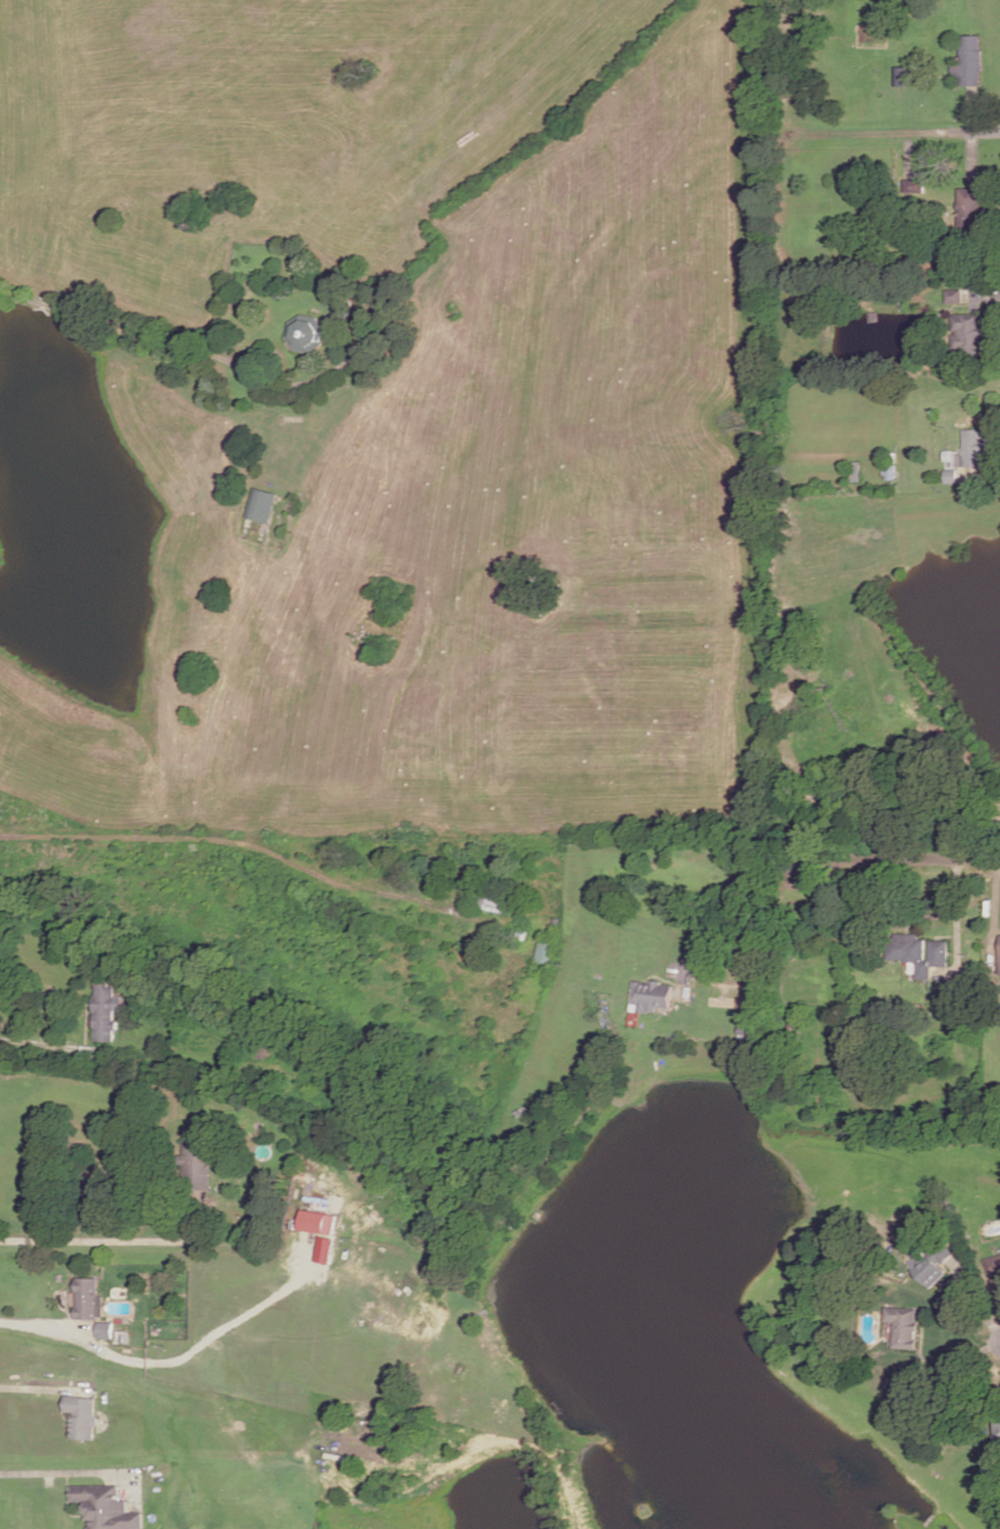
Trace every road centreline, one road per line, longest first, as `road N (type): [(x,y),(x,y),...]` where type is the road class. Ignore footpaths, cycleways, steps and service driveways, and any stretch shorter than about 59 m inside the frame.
road 1 (residential): [(999,857),(834,859),(809,878)]
road 2 (track): [(952,130),(798,133)]

